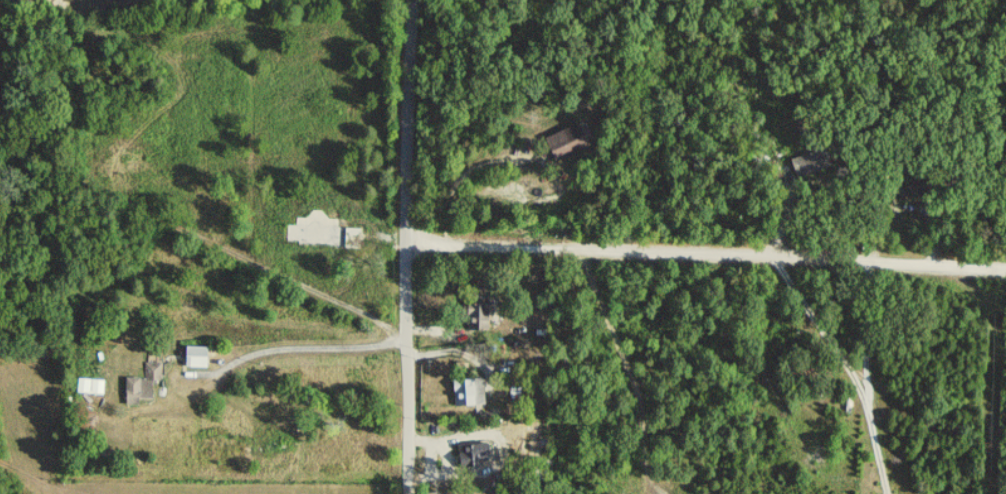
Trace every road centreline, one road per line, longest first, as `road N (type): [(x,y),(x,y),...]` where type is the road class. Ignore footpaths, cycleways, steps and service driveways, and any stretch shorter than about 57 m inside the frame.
road 1 (residential): [(403,243),(1005,265)]
road 2 (tertiary): [(405,493),(402,127),(413,0)]
road 3 (residential): [(955,262),(997,323),(1000,377),(990,391),(955,404),(870,413),(837,345),(768,259)]
road 4 (track): [(403,333),(43,162)]

